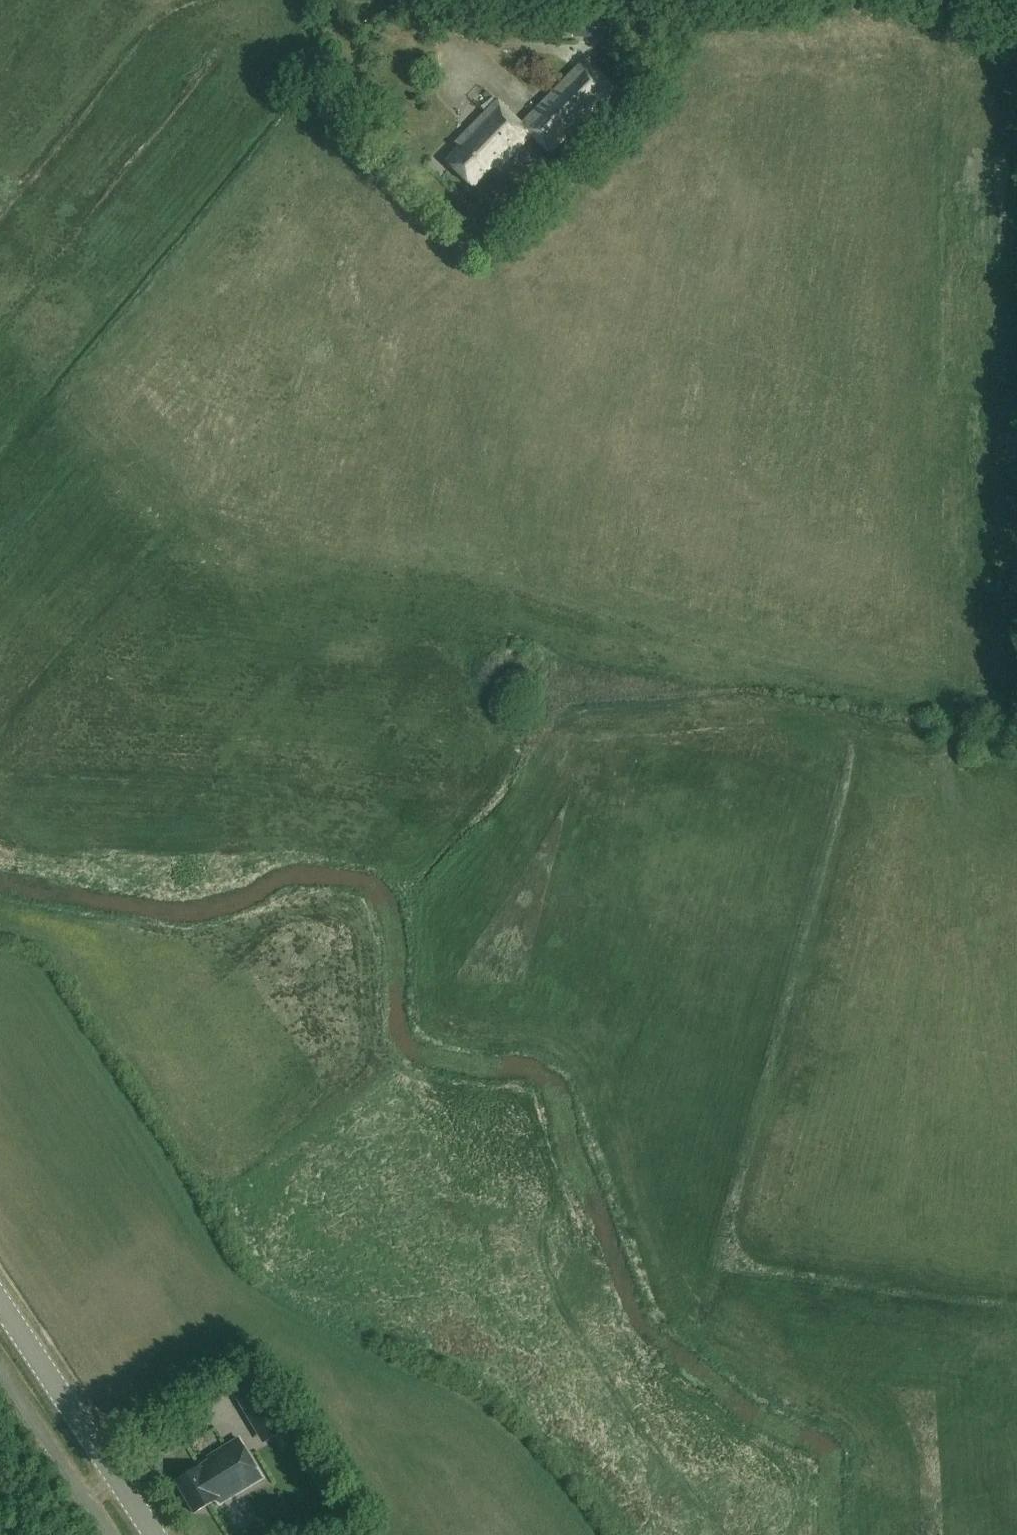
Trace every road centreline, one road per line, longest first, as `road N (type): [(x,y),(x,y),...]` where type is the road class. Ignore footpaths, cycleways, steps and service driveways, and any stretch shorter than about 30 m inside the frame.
road 1 (secondary): [(154,1534),(0,1304)]

